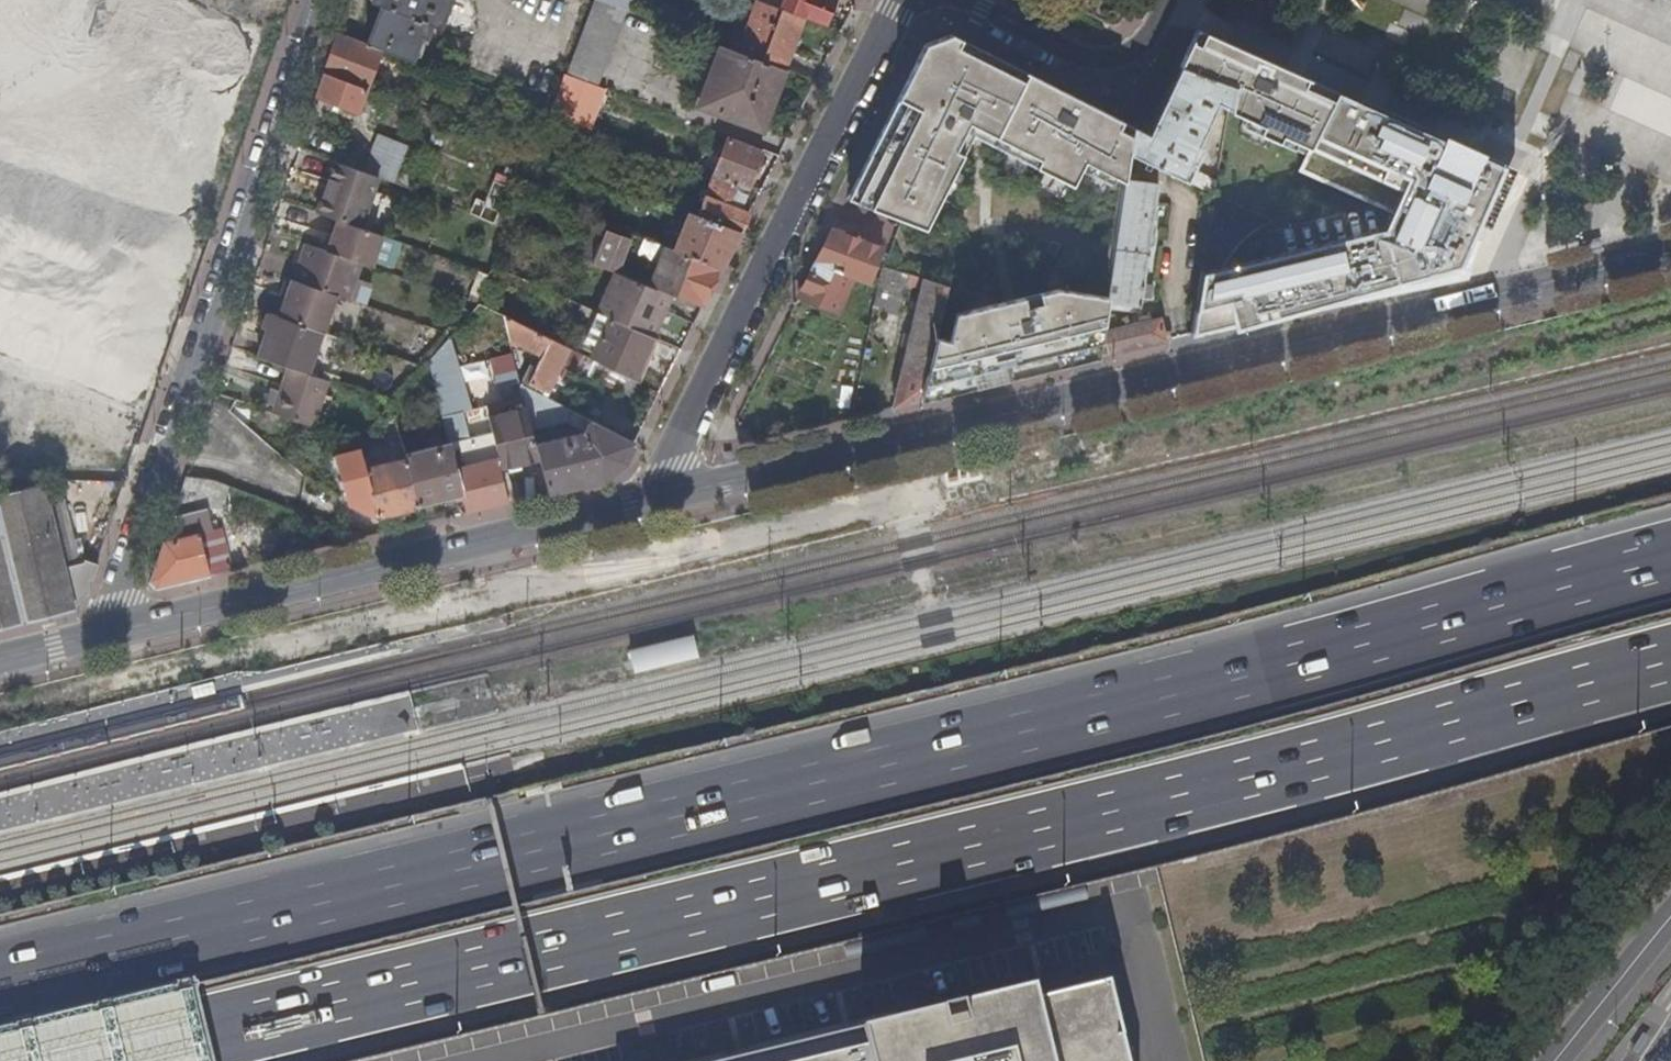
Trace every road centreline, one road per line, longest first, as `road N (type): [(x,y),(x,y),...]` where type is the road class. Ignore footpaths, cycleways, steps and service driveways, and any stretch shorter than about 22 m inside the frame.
road 1 (motorway): [(1670,570),(0,983)]
road 2 (motorway): [(104,1060),(1670,667)]
road 3 (residential): [(665,499),(1670,246)]
road 4 (residential): [(98,637),(665,499)]
road 5 (residential): [(665,499),(667,468),(896,0)]
road 6 (residential): [(202,344),(322,5)]
road 7 (residential): [(98,637),(202,344)]
road 8 (residential): [(967,0),(1097,60),(1143,41),(1164,0)]
road 9 (residential): [(0,295),(202,344)]
road 10 (residential): [(1555,1060),(1670,919)]

